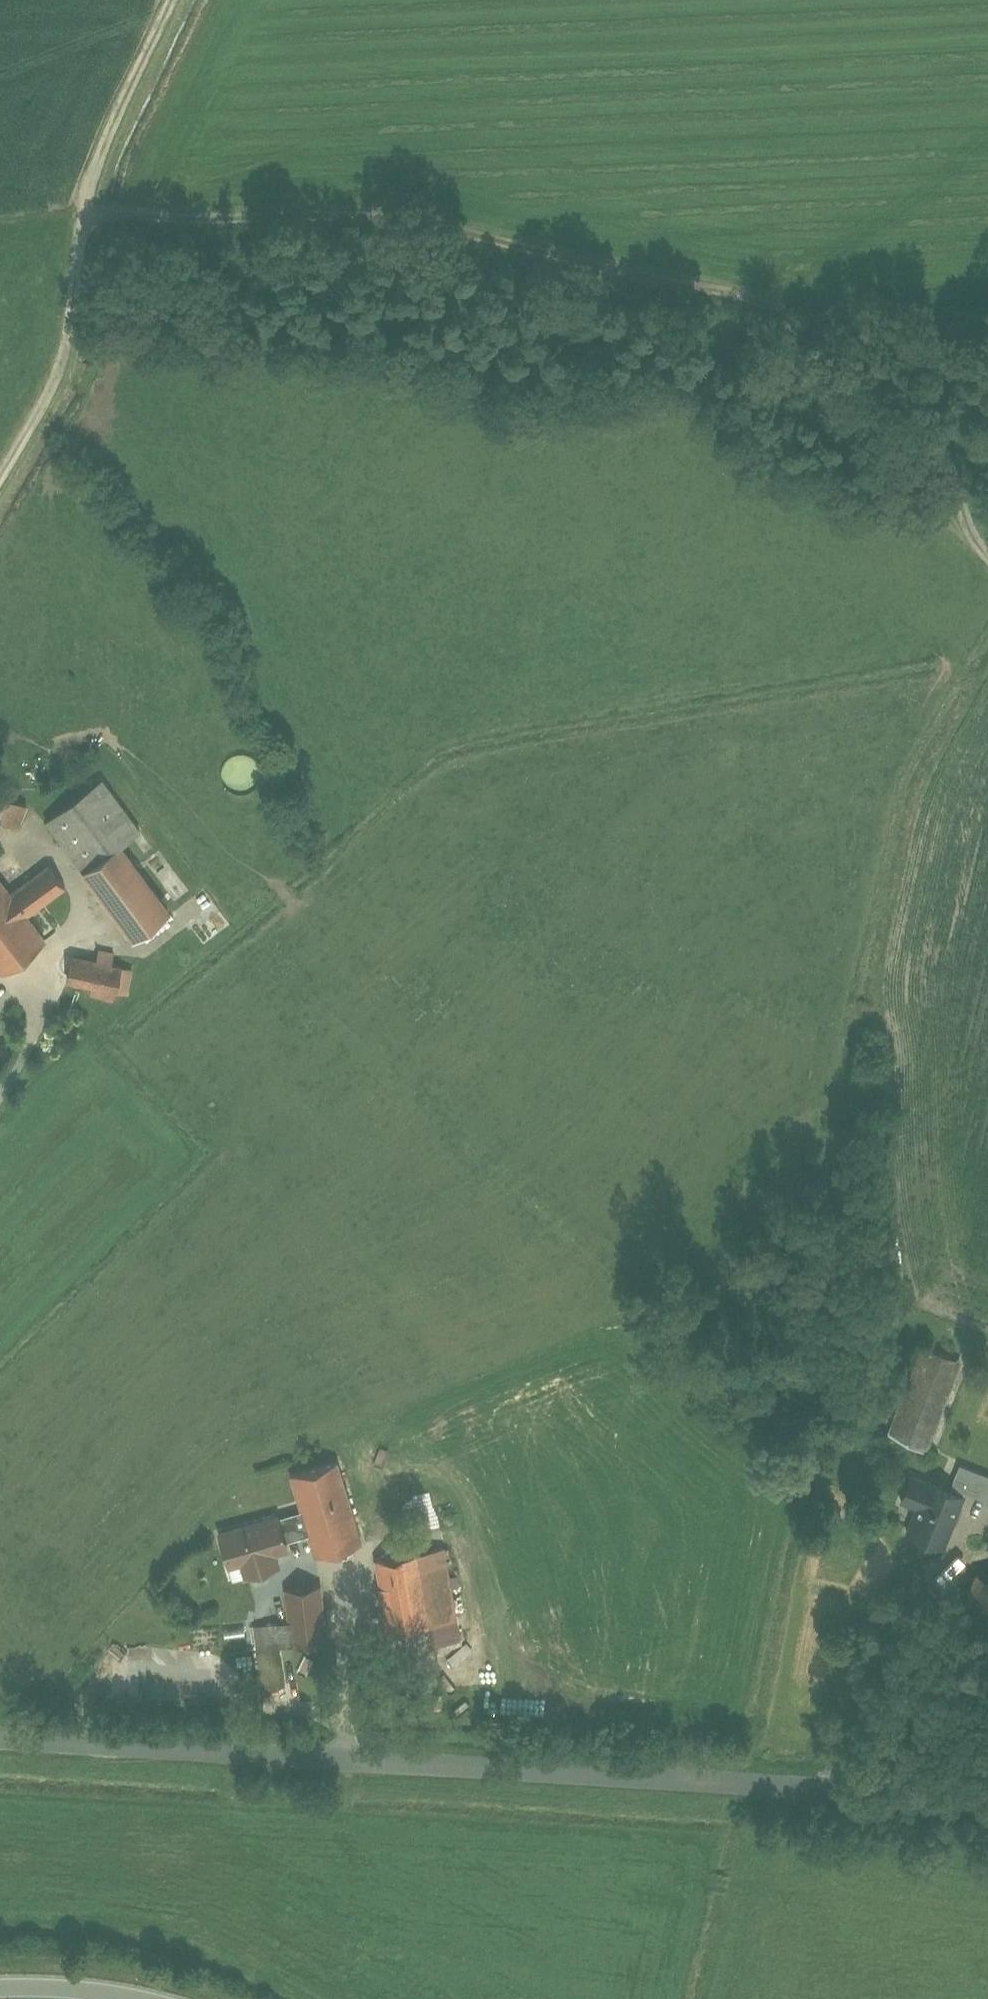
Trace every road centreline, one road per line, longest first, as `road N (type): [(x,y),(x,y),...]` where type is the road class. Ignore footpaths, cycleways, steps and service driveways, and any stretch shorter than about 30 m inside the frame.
road 1 (unclassified): [(987,1801),(0,1744)]
road 2 (motorway): [(137,1998),(0,1989)]

